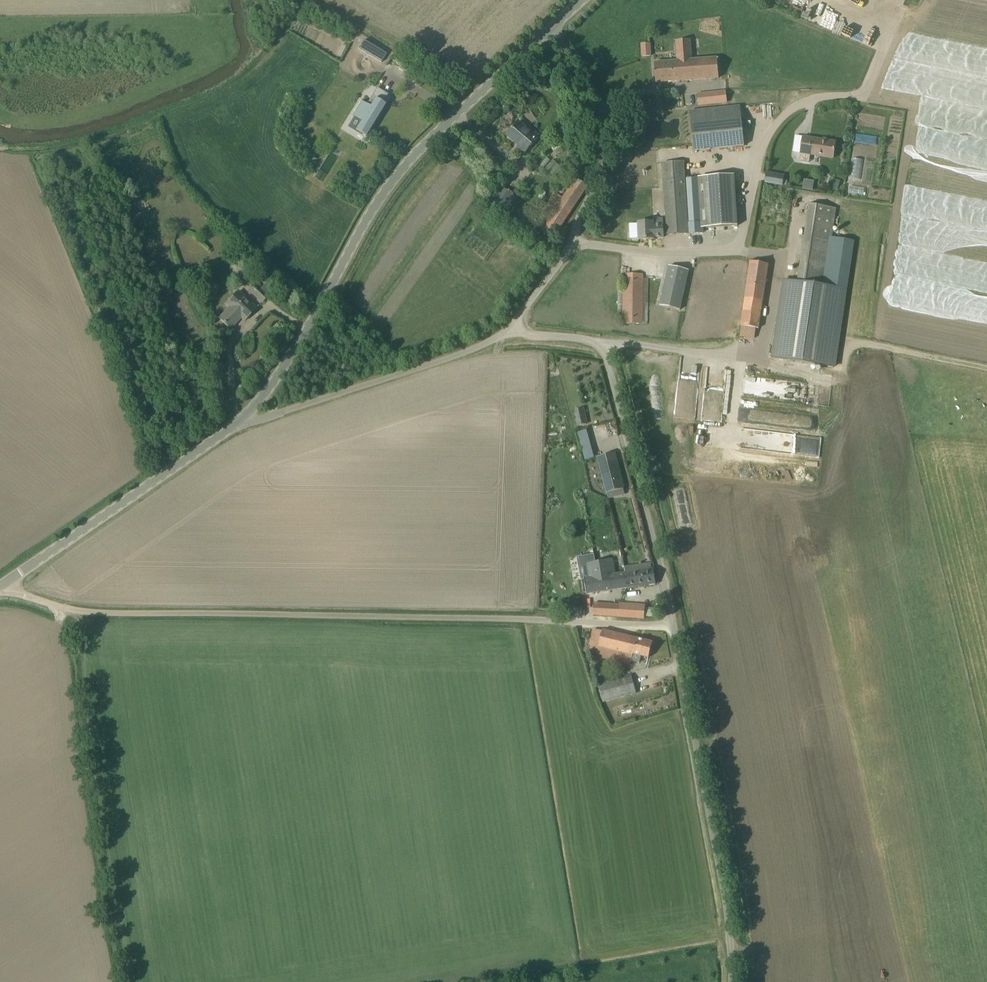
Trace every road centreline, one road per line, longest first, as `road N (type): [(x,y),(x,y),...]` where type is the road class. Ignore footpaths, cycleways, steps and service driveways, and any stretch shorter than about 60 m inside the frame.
road 1 (unclassified): [(672,625),(470,614),(98,612),(7,583)]
road 2 (tertiary): [(237,426),(276,379),(400,172),(553,26)]
road 3 (track): [(861,99),(803,106),(781,125),(764,157),(742,239),(729,253),(570,248)]
road 4 (unclassified): [(672,625),(610,363),(596,341),(513,327)]
road 5 (unclassified): [(731,981),(726,902),(672,625)]
road 6 (unclassified): [(513,327),(570,248),(604,148),(601,106),(553,26)]
road 7 (unclassified): [(237,426),(481,345),(513,327)]
road 8 (tertiary): [(7,583),(237,426)]
road 9 (track): [(318,0),(481,93)]

